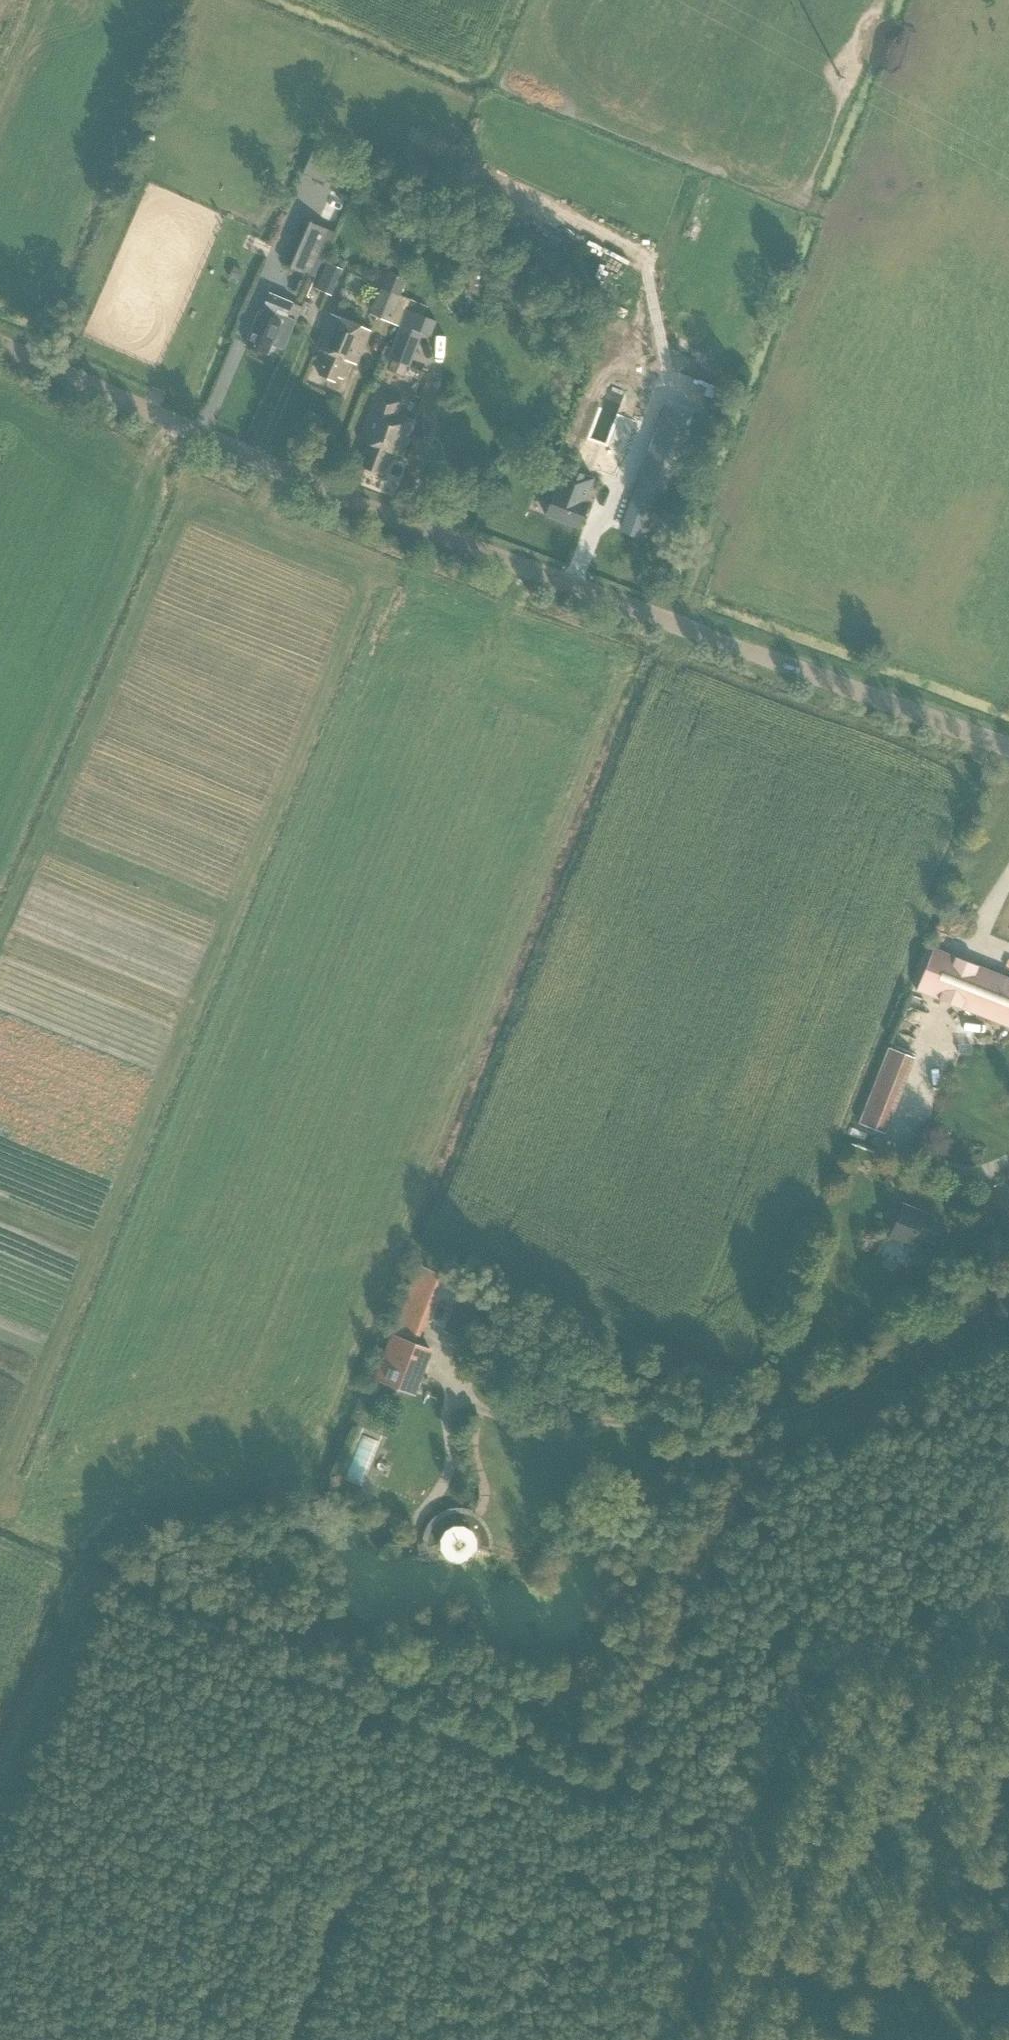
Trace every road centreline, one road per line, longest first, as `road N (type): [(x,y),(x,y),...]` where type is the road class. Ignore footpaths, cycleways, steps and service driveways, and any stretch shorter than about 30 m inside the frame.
road 1 (unclassified): [(1008,749),(366,510),(0,346)]
road 2 (track): [(1008,1287),(818,1401),(776,1417),(687,1429),(605,1421),(550,1428),(458,1398)]

